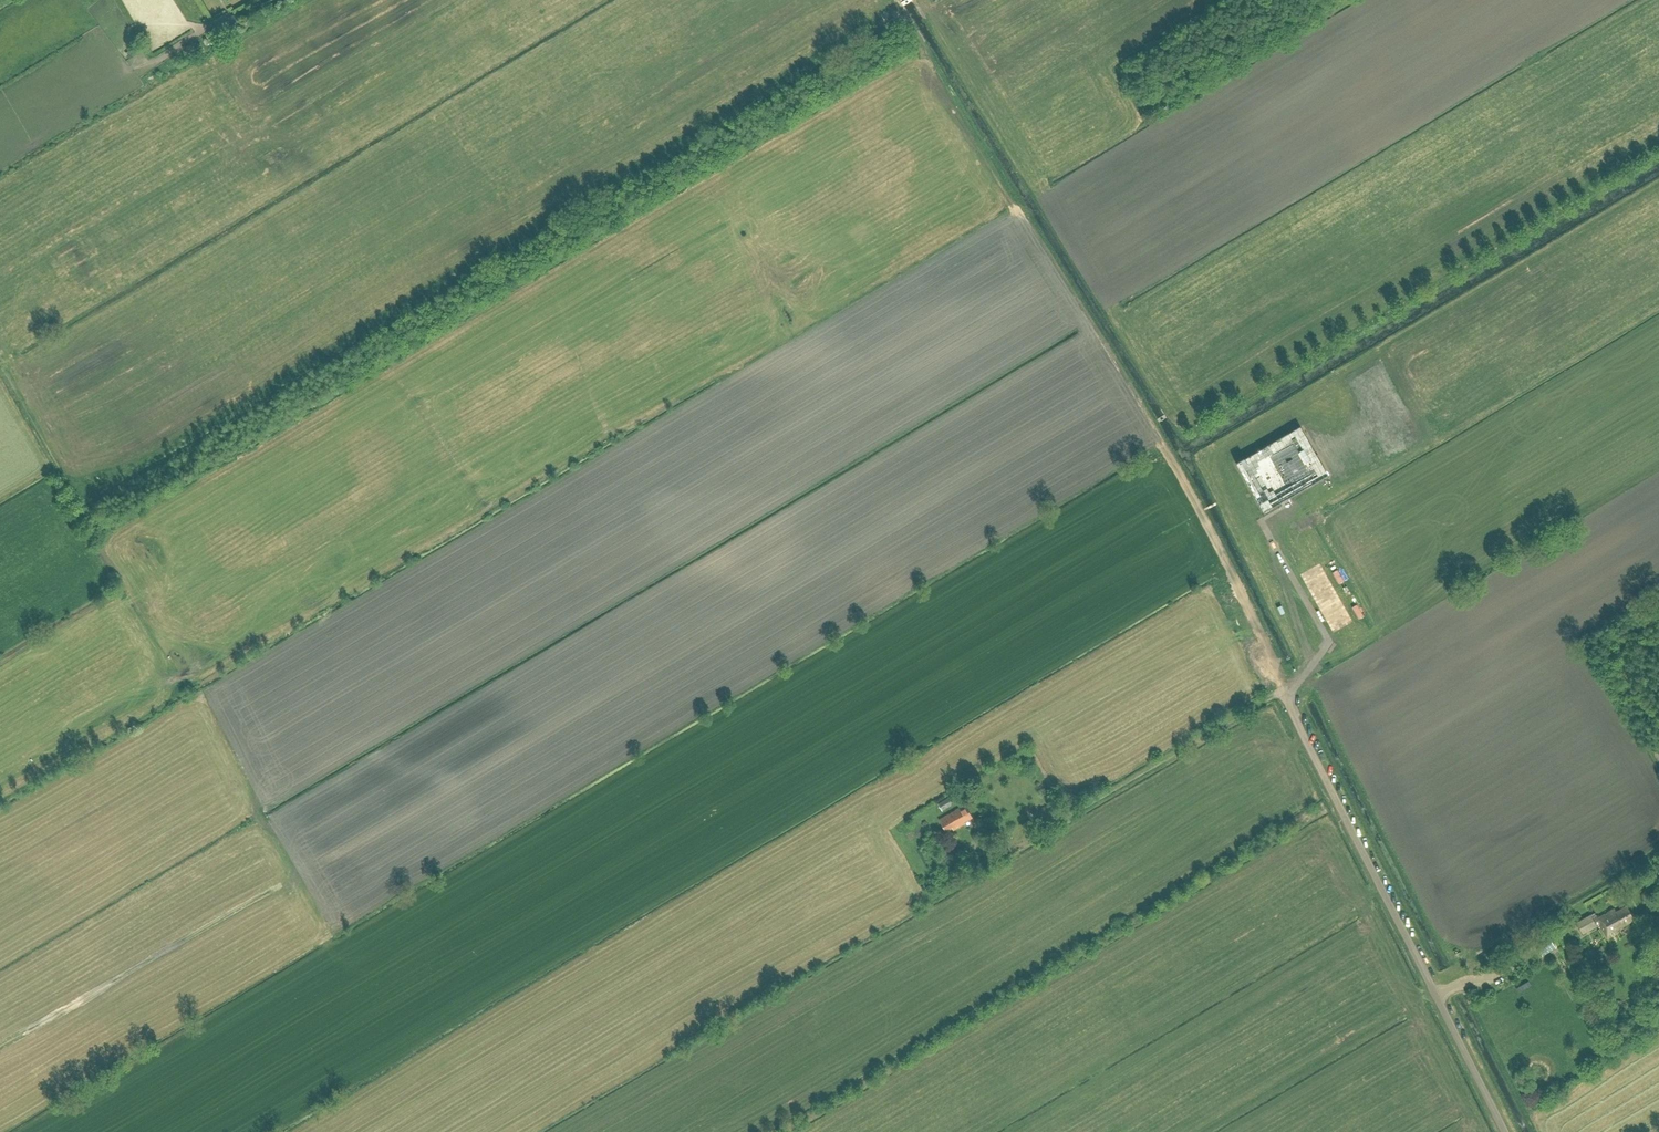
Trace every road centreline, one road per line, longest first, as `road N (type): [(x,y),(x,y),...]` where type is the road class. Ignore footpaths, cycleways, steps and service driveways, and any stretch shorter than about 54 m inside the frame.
road 1 (unclassified): [(1283,690),(1506,1131)]

